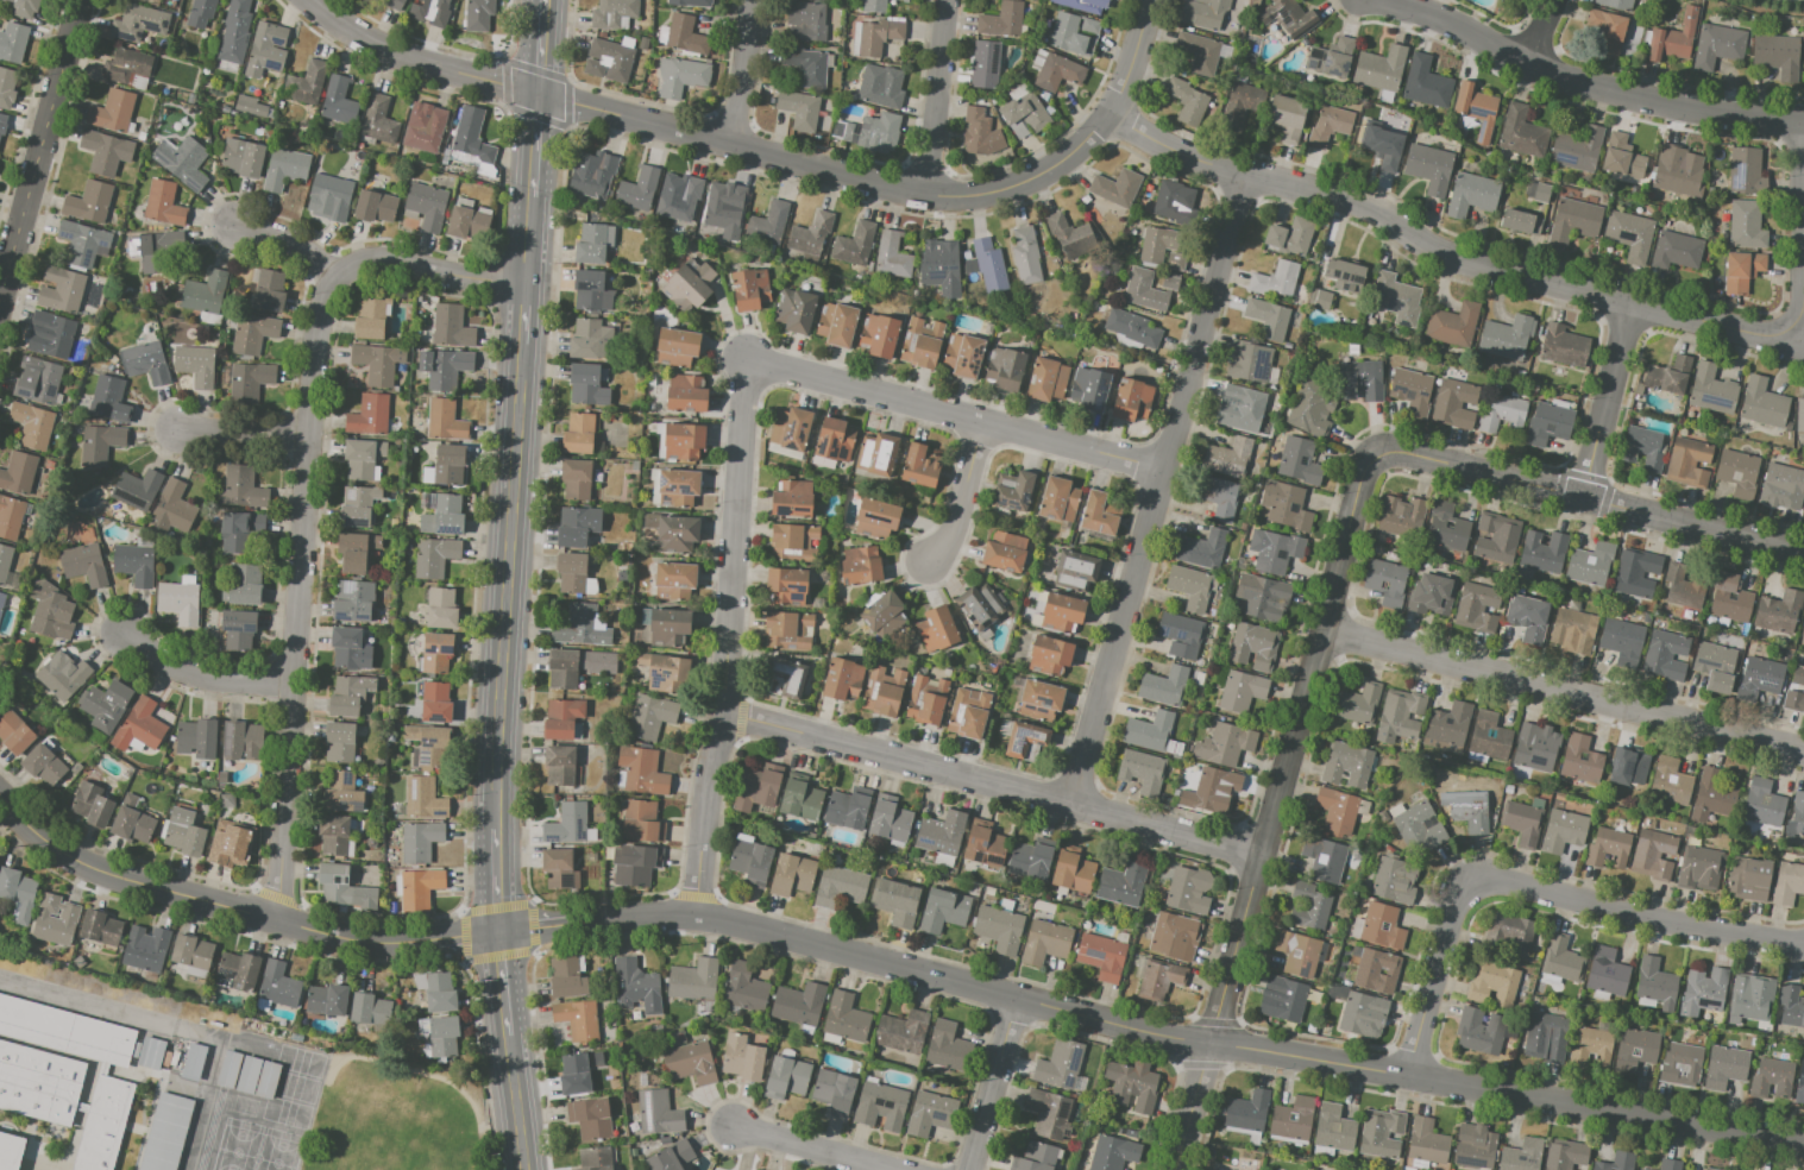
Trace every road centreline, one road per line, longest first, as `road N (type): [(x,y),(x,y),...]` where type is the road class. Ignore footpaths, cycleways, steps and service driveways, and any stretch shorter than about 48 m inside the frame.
road 1 (tertiary): [(1803,1144),(1170,1040),(728,921),(649,914),(584,923)]
road 2 (secondary): [(544,0),(498,769),(499,933),(519,1169)]
road 3 (residential): [(529,281),(453,276),(386,258),(339,275),(327,291),(309,434),(279,923)]
road 4 (residential): [(1803,218),(1798,336),(1773,339),(1628,308),(1434,252),(1352,205),(1244,178),(1177,153),(1112,115)]
road 5 (residential): [(1263,854),(724,716),(690,916)]
road 6 (residential): [(1362,484),(1176,1169)]
road 7 (residential): [(1244,178),(1076,805)]
road 8 (residential): [(1112,115),(1045,172),(970,197),(923,195),(539,92)]
road 9 (residential): [(1803,944),(1469,880),(1410,1076)]
road 10 (residential): [(1803,753),(1325,631)]
road 11 (residential): [(1803,556),(1398,453),(1376,460),(1362,484)]
road 12 (tertiary): [(417,942),(326,937),(94,870),(0,796)]
road 13 (residential): [(1803,124),(1690,112),(1530,64),(1486,38),(1374,0)]
road 14 (residential): [(1165,471),(750,359)]
road 15 (residential): [(750,359),(724,716)]
road 16 (residential): [(79,0),(0,289)]
road 17 (residential): [(539,92),(389,50),(339,27),(306,0)]
road 18 (residential): [(1628,308),(1583,501)]
road 19 (residential): [(947,0),(923,195)]
road 20 (residential): [(293,682),(196,677),(118,635)]
road 21 (residential): [(1018,1000),(969,1169)]
road 22 (residential): [(893,1169),(741,1126)]
road 23 (residential): [(983,422),(954,529),(929,561)]
road 24 (residential): [(751,0),(731,144)]
road 25 (residential): [(309,434),(176,430)]
road 26 (residential): [(1153,0),(1112,115)]
road 27 (residential): [(339,275),(290,237),(232,222)]

